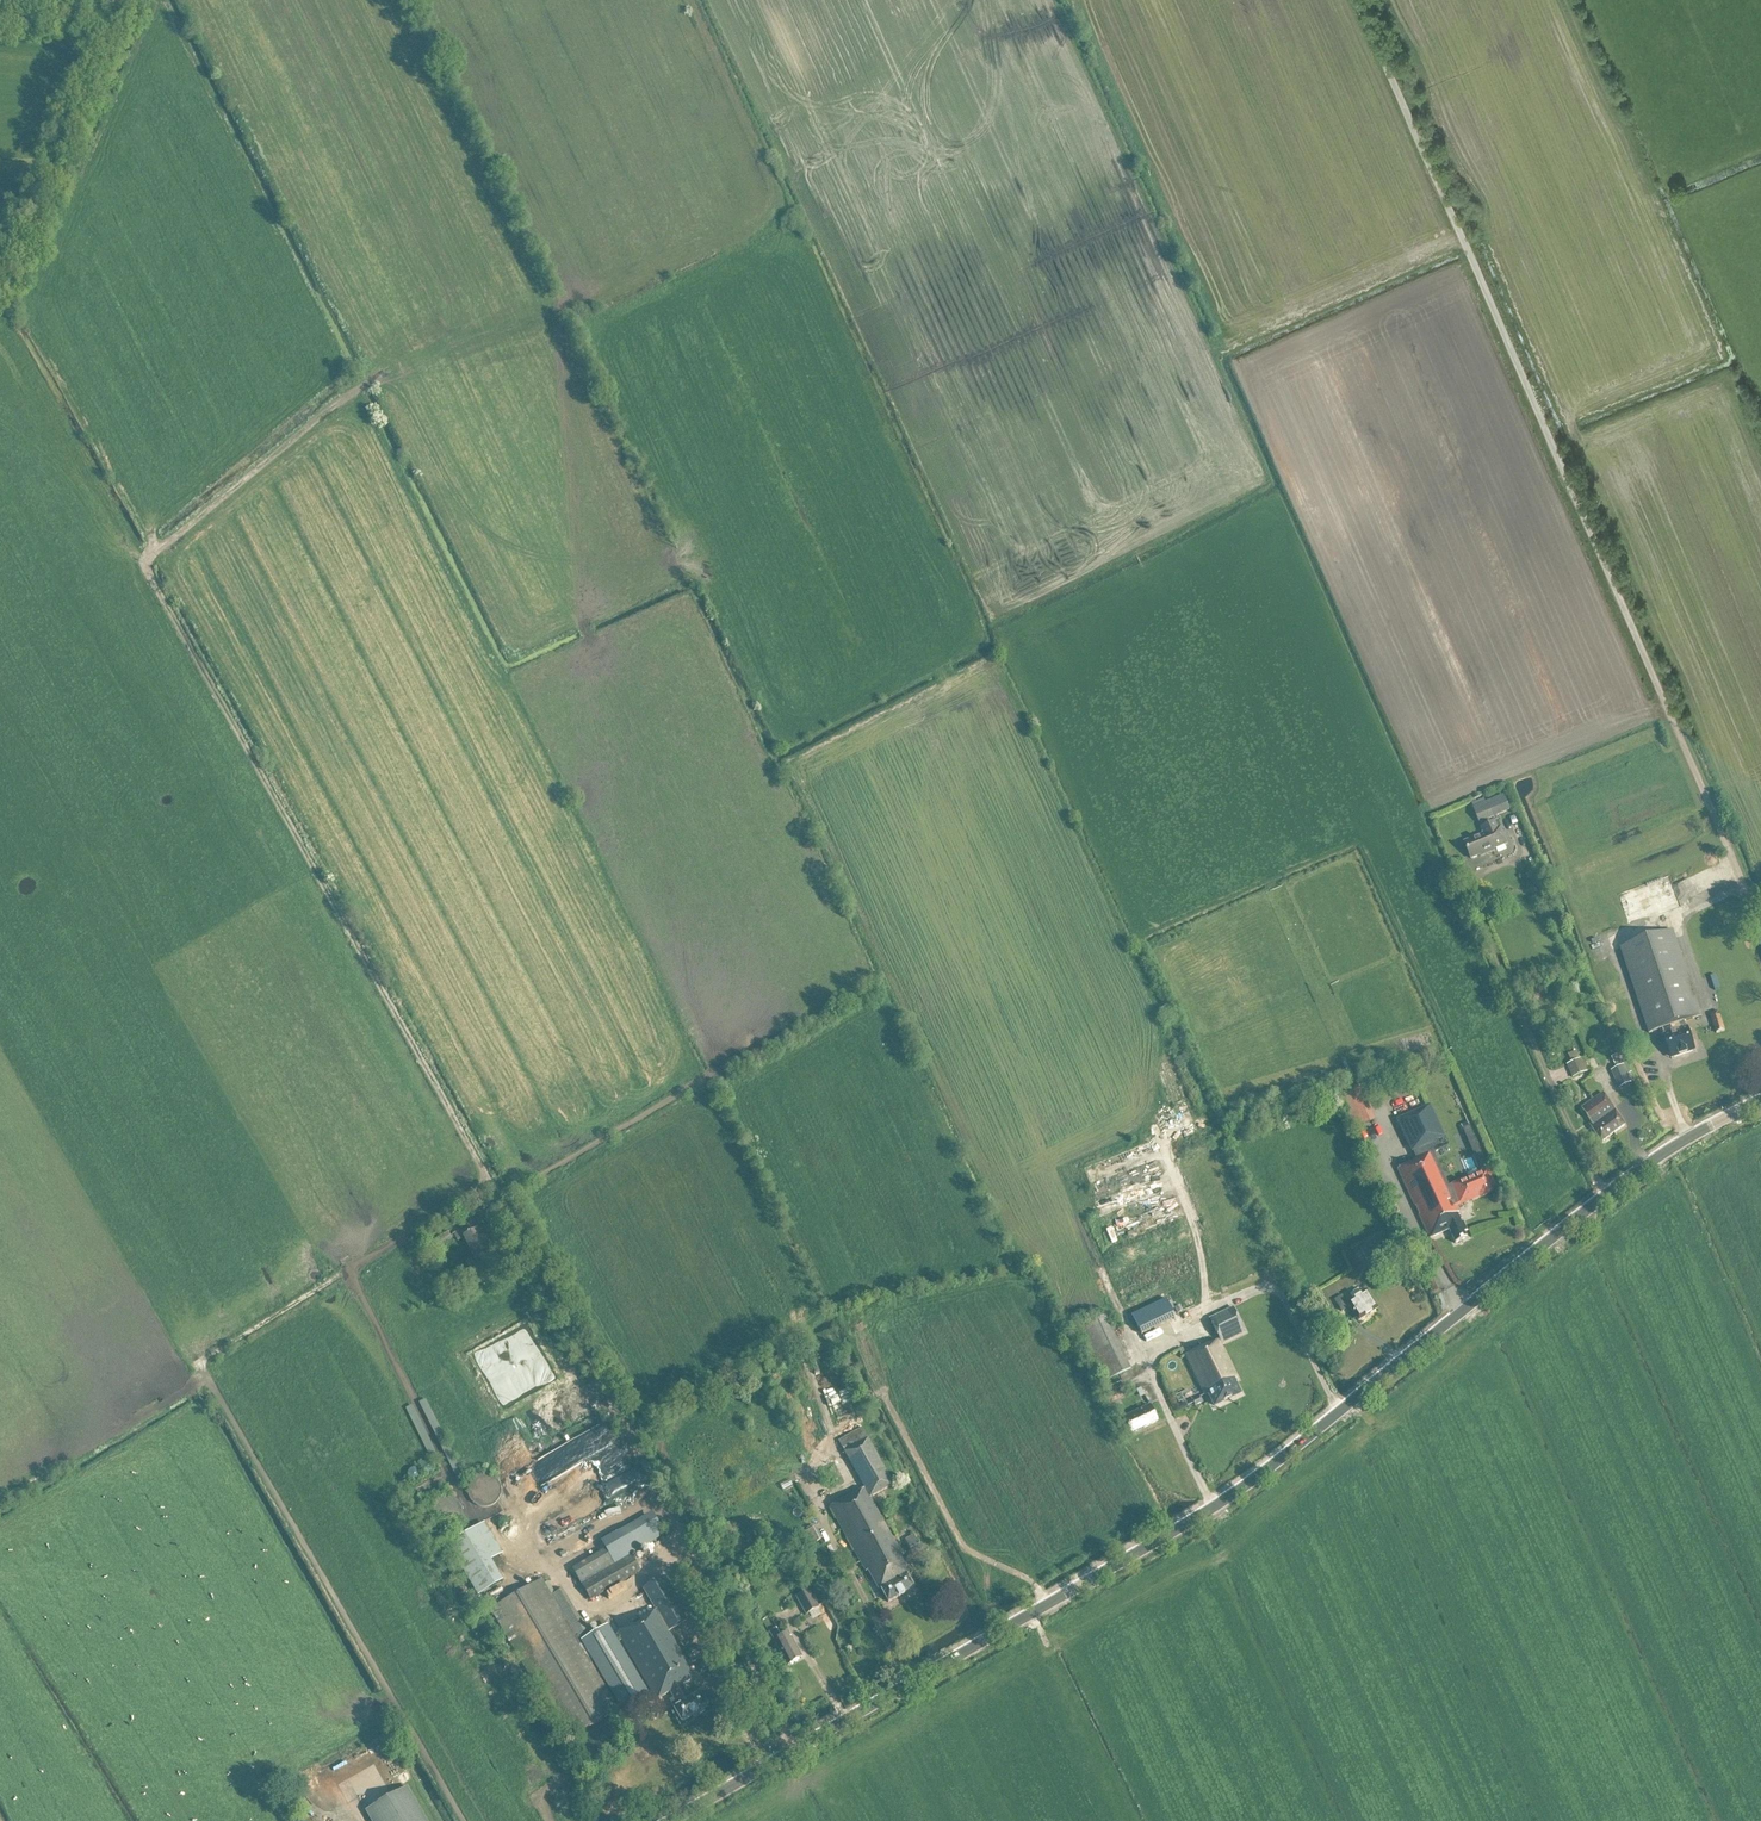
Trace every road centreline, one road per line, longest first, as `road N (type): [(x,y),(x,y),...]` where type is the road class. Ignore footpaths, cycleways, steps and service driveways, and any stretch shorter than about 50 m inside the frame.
road 1 (secondary): [(677,1820),(1212,1513),(1616,1188),(1760,1102)]
road 2 (track): [(800,1750),(522,1234)]

